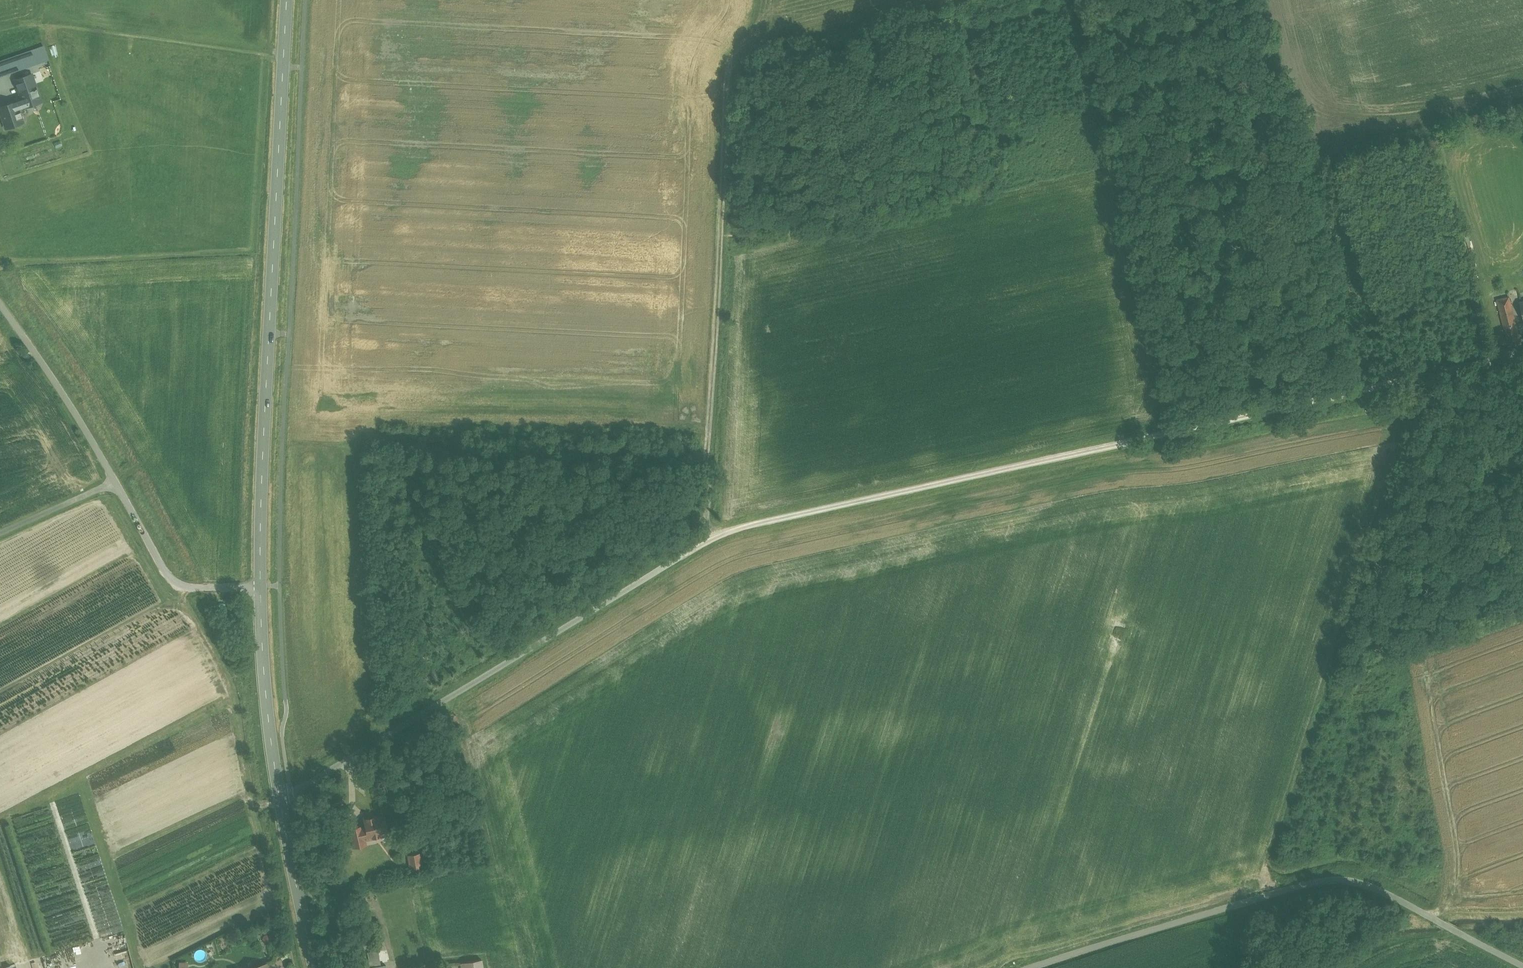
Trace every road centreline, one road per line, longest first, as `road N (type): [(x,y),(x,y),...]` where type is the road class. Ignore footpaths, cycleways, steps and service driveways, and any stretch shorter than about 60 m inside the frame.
road 1 (unclassified): [(279,801),(711,538),(1522,353)]
road 2 (tertiary): [(286,0),(260,588)]
road 3 (unclassified): [(1522,967),(1396,900),(1340,882),(1253,900),(1031,967)]
road 4 (track): [(711,538),(730,44)]
road 5 (unclassified): [(0,295),(58,377),(168,578),(192,589),(260,588)]
road 6 (tertiary): [(260,588),(279,801)]
road 7 (tertiary): [(279,801),(314,967)]

